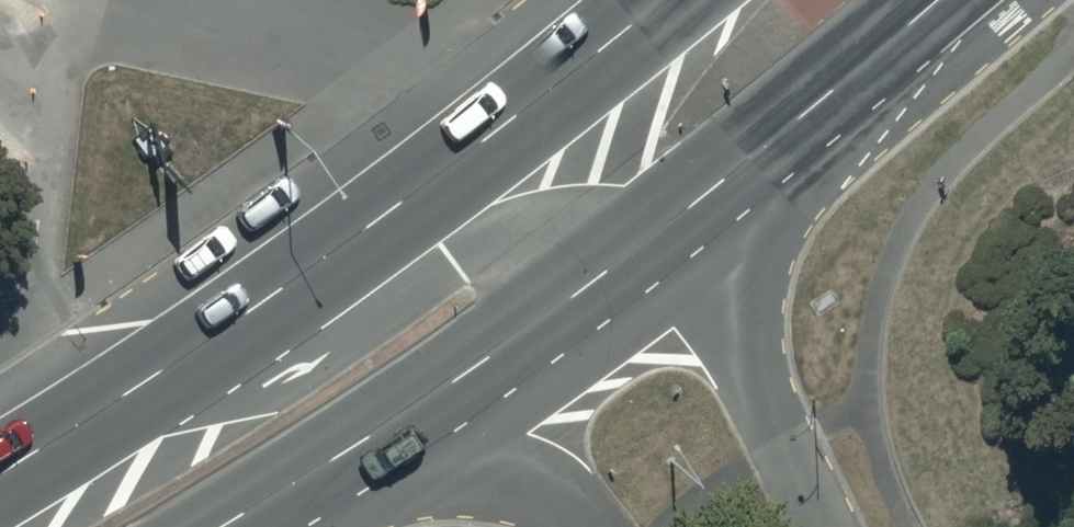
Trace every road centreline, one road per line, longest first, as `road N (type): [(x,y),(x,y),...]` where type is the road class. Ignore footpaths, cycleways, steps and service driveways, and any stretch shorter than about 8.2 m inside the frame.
road 1 (primary): [(0,479),(172,367),(552,92)]
road 2 (primary): [(944,0),(662,229)]
road 3 (residential): [(662,229),(821,526)]
road 4 (primary): [(468,368),(227,526)]
road 5 (primary): [(662,229),(468,368)]
road 6 (residential): [(594,526),(468,368)]
road 7 (residential): [(552,92),(662,229)]
road 8 (primary): [(552,92),(655,0)]

